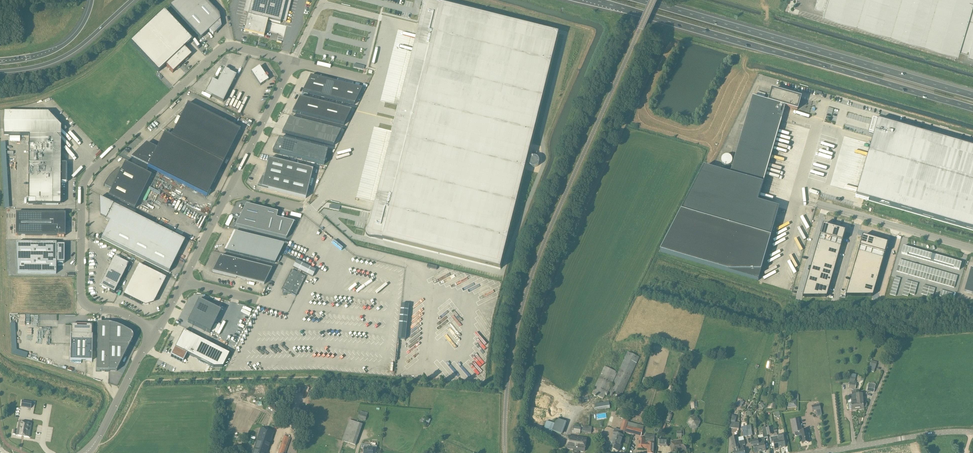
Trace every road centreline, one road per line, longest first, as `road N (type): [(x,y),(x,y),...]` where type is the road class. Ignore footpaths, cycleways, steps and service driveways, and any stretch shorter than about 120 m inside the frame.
road 1 (unclassified): [(505,452),(511,357),(535,264),(653,0)]
road 2 (unclassified): [(157,331),(83,302),(86,178),(222,49),(292,61)]
road 3 (motorway): [(595,0),(972,108)]
road 4 (motorway): [(972,95),(647,0)]
road 5 (track): [(93,445),(115,435),(146,381),(321,379)]
road 6 (unclassified): [(972,249),(817,204)]
road 7 (motorway): [(0,72),(64,57),(132,0)]
road 8 (unclassified): [(822,452),(972,432)]
road 9 (unclassified): [(229,189),(292,61)]
road 10 (unclassified): [(85,452),(157,331)]
road 11 (motorway): [(92,0),(63,45),(0,63)]

